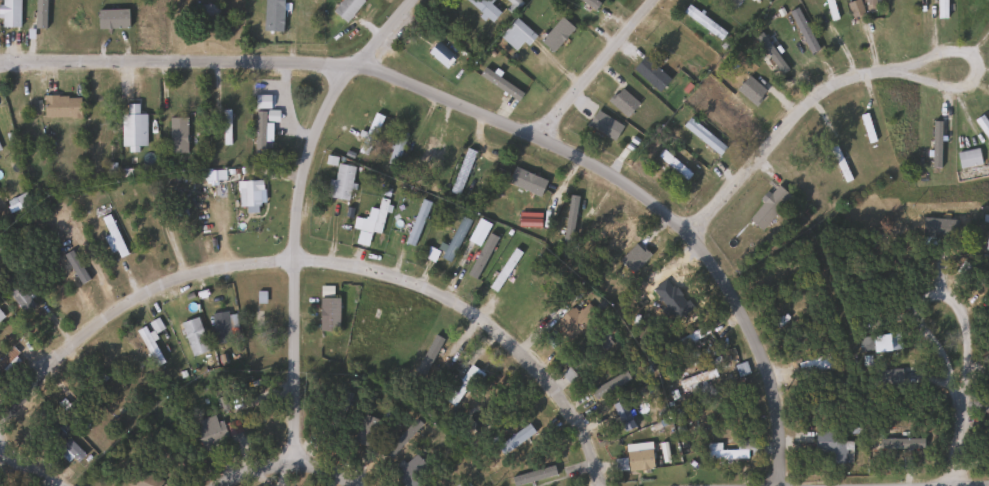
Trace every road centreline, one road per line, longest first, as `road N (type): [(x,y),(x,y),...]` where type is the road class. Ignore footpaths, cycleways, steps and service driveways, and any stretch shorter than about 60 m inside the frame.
road 1 (residential): [(0,60),(363,65),(613,174),(679,226),(729,284),(774,401),(782,485)]
road 2 (residential): [(597,485),(577,423),(497,328),(426,284),(334,260),(161,285),(124,305),(0,411)]
road 3 (residential): [(294,457),(302,171),(343,78),(413,0)]
road 4 (residential): [(690,238),(805,101),(848,80),(908,75)]
road 5 (residential): [(961,357),(955,378),(918,309),(919,281),(939,277),(952,290),(961,357)]
road 6 (residential): [(655,0),(538,138)]
road 7 (residential): [(210,485),(245,465),(294,457),(321,461),(369,485)]
road 8 (residential): [(926,58),(908,75),(954,88),(973,74),(967,49),(926,58)]
road 9 (residential): [(988,477),(834,485)]

